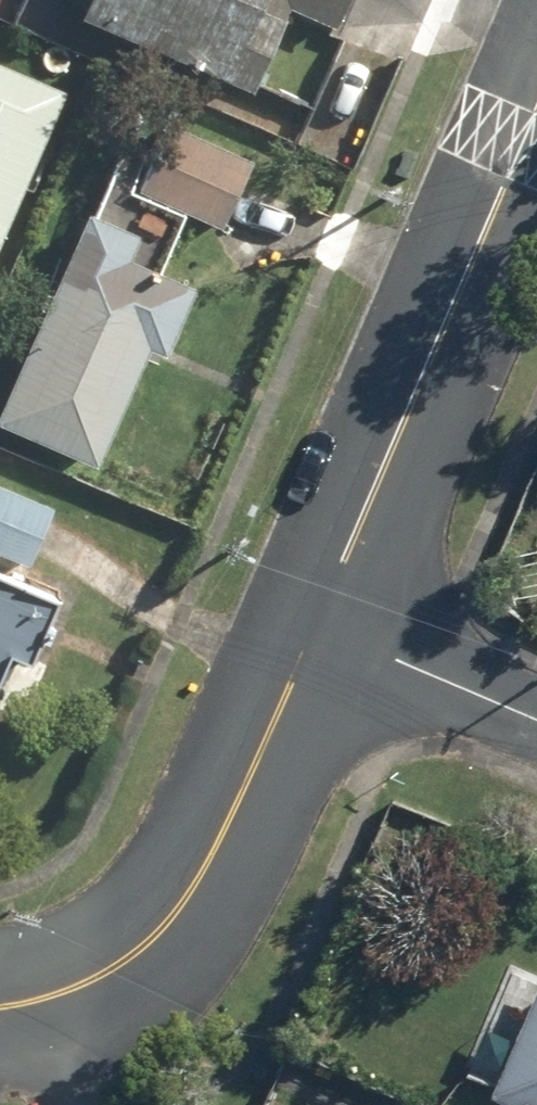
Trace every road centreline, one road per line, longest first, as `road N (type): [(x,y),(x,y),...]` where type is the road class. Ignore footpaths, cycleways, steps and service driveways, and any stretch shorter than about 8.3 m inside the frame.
road 1 (residential): [(312,628),(536,122)]
road 2 (residential): [(0,1004),(57,994),(120,969),(168,929),(199,885),(312,628)]
road 3 (residential): [(536,725),(312,628)]

